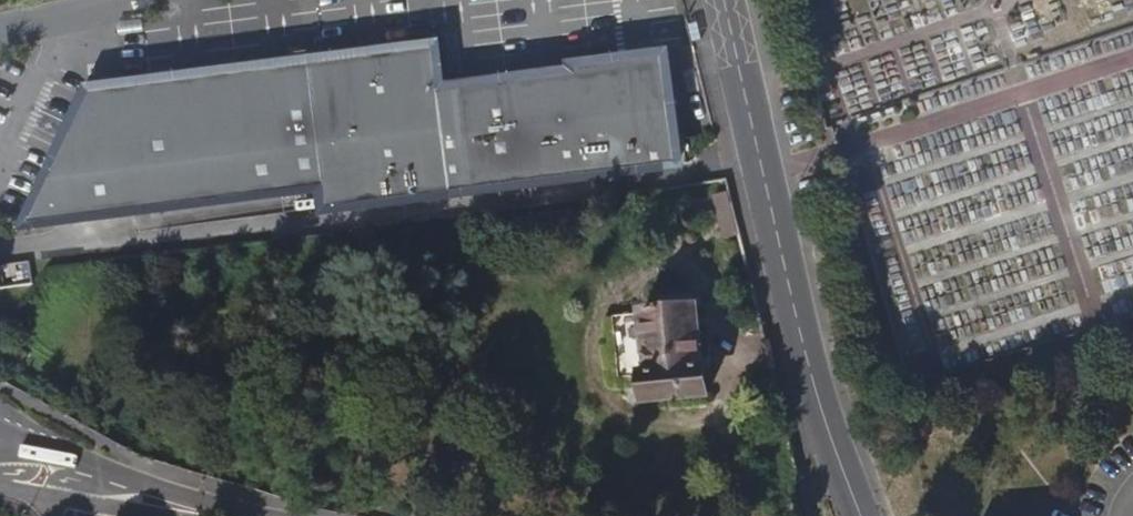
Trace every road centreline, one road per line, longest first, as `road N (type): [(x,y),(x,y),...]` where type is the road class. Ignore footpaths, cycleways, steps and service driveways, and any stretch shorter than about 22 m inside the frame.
road 1 (tertiary): [(725,0),(814,382),(861,515)]
road 2 (tertiary): [(214,515),(36,479)]

